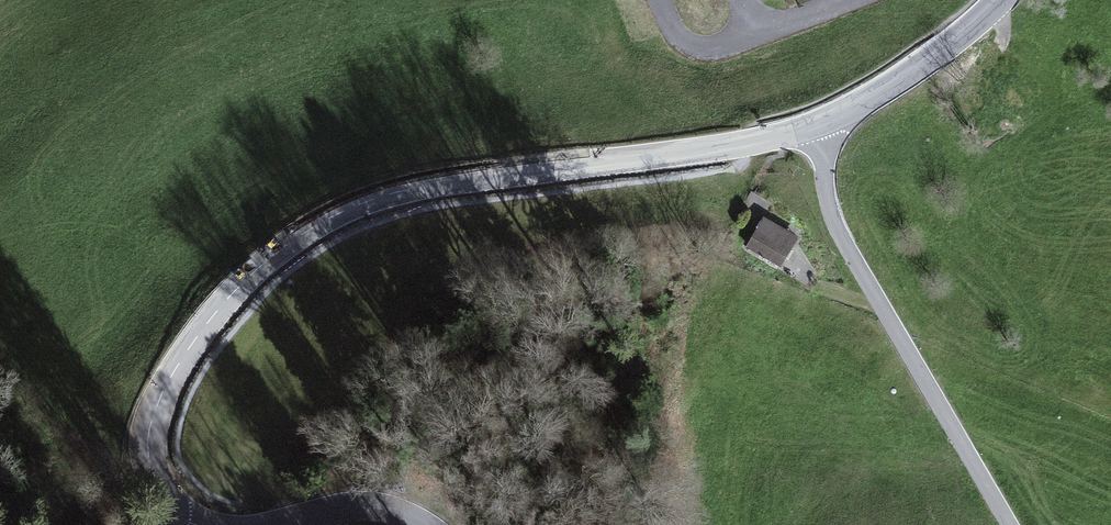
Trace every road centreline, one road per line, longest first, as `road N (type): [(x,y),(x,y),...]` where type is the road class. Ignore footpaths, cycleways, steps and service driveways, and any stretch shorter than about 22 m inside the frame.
road 1 (tertiary): [(172,516),(147,443),(170,377),(225,301),(314,226),(437,183),(691,151),(816,125)]
road 2 (unclassified): [(1009,524),(847,247),(833,217),(816,125)]
road 3 (tertiary): [(816,125),(901,80),(999,0)]
road 4 (tertiary): [(433,524),(370,503),(280,524)]

